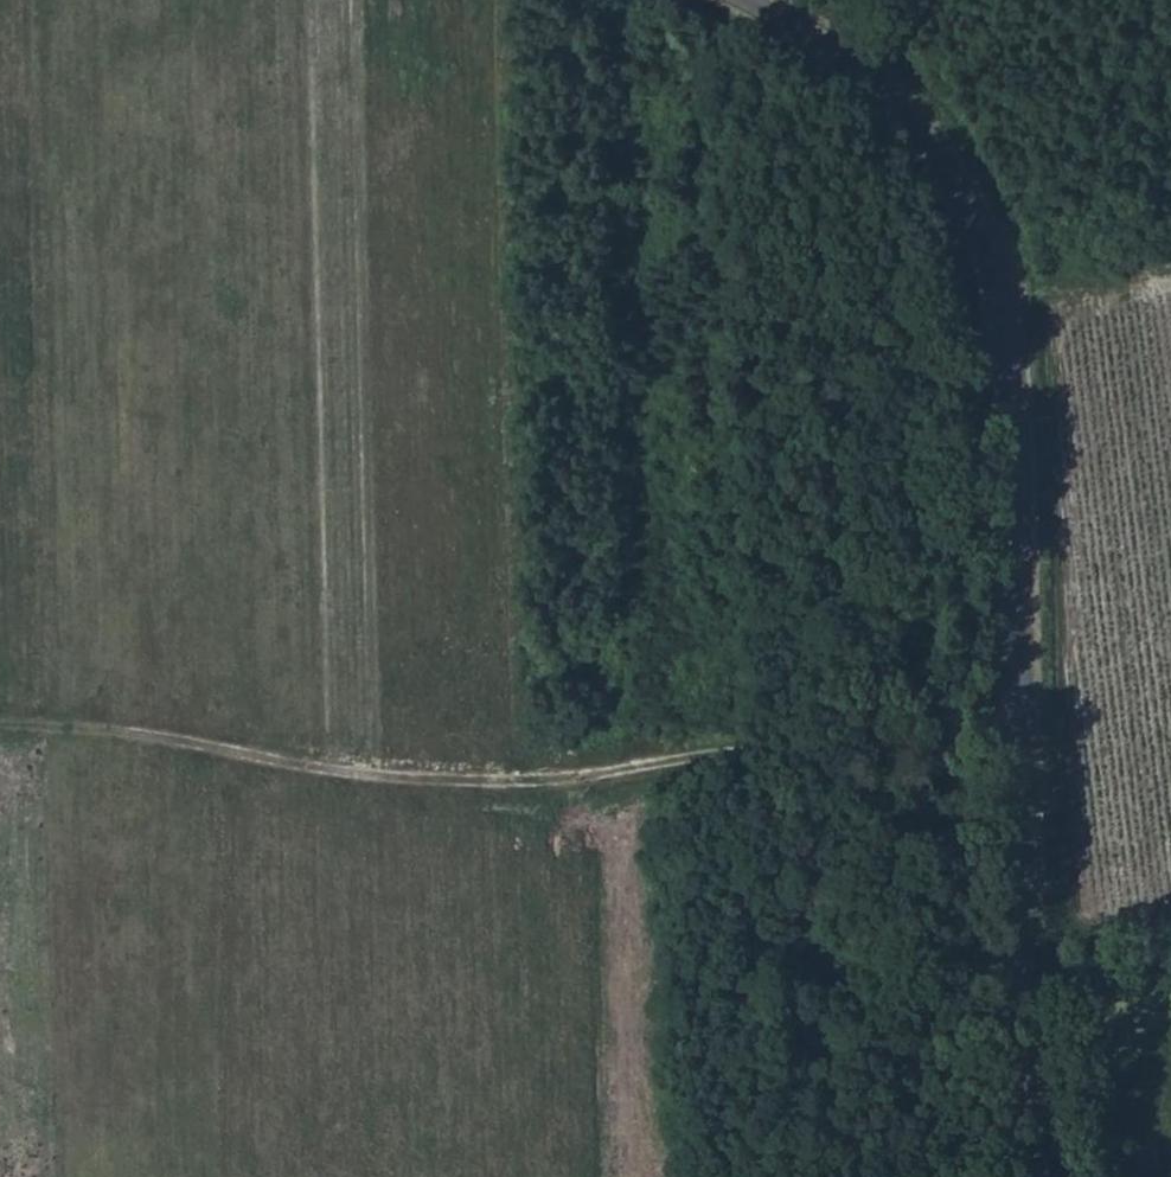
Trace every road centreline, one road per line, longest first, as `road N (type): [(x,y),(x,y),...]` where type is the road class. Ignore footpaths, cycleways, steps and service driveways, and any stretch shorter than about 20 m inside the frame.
road 1 (unclassified): [(1030,1176),(1008,349),(978,228),(923,133),(844,52),(744,0)]
road 2 (track): [(0,718),(469,787),(668,776),(754,751),(1019,755)]

